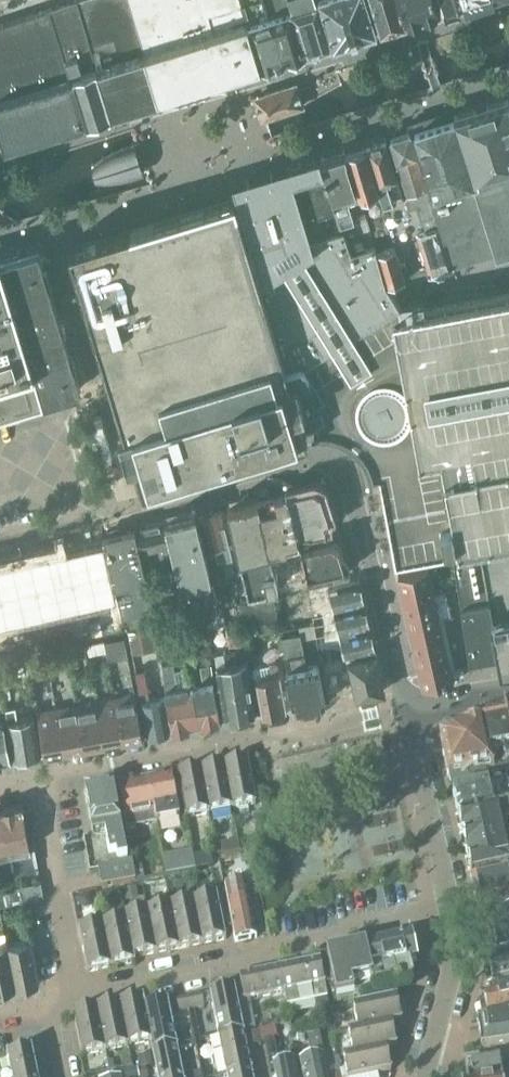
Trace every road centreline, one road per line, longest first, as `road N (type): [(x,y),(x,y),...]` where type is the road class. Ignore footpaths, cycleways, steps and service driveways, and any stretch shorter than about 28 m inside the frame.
road 1 (unclassified): [(126,500),(333,455),(346,467),(408,703)]
road 2 (residential): [(78,987),(451,909)]
road 3 (residential): [(35,778),(408,703)]
road 4 (residential): [(78,987),(35,778)]
road 5 (unclassified): [(451,909),(408,703)]
road 6 (unclassified): [(126,500),(100,404),(0,430)]
road 7 (unclassified): [(427,1076),(451,963),(451,909)]
road 8 (unclassified): [(0,534),(126,500)]
road 9 (residential): [(59,1076),(39,996),(78,987)]

